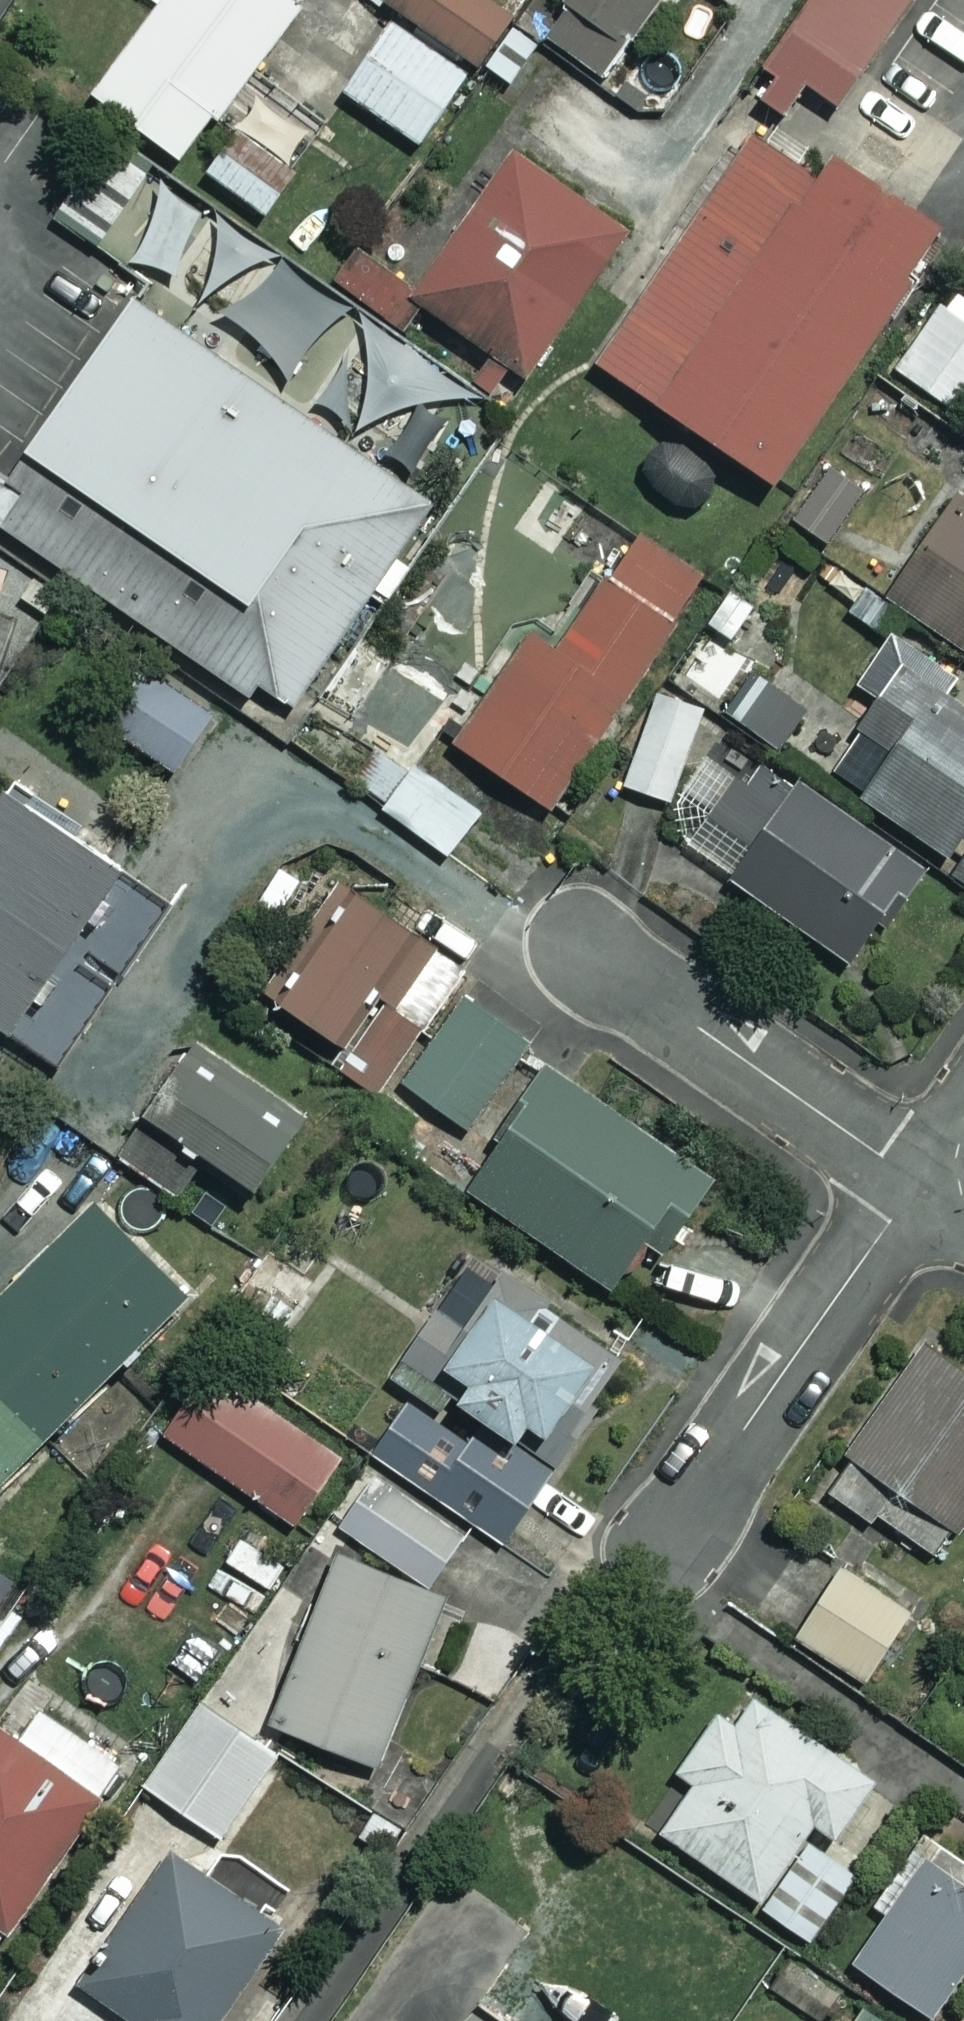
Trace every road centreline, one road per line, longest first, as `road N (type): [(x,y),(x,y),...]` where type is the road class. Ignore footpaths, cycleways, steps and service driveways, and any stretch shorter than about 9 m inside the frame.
road 1 (residential): [(667,1550),(886,1223),(954,1172)]

